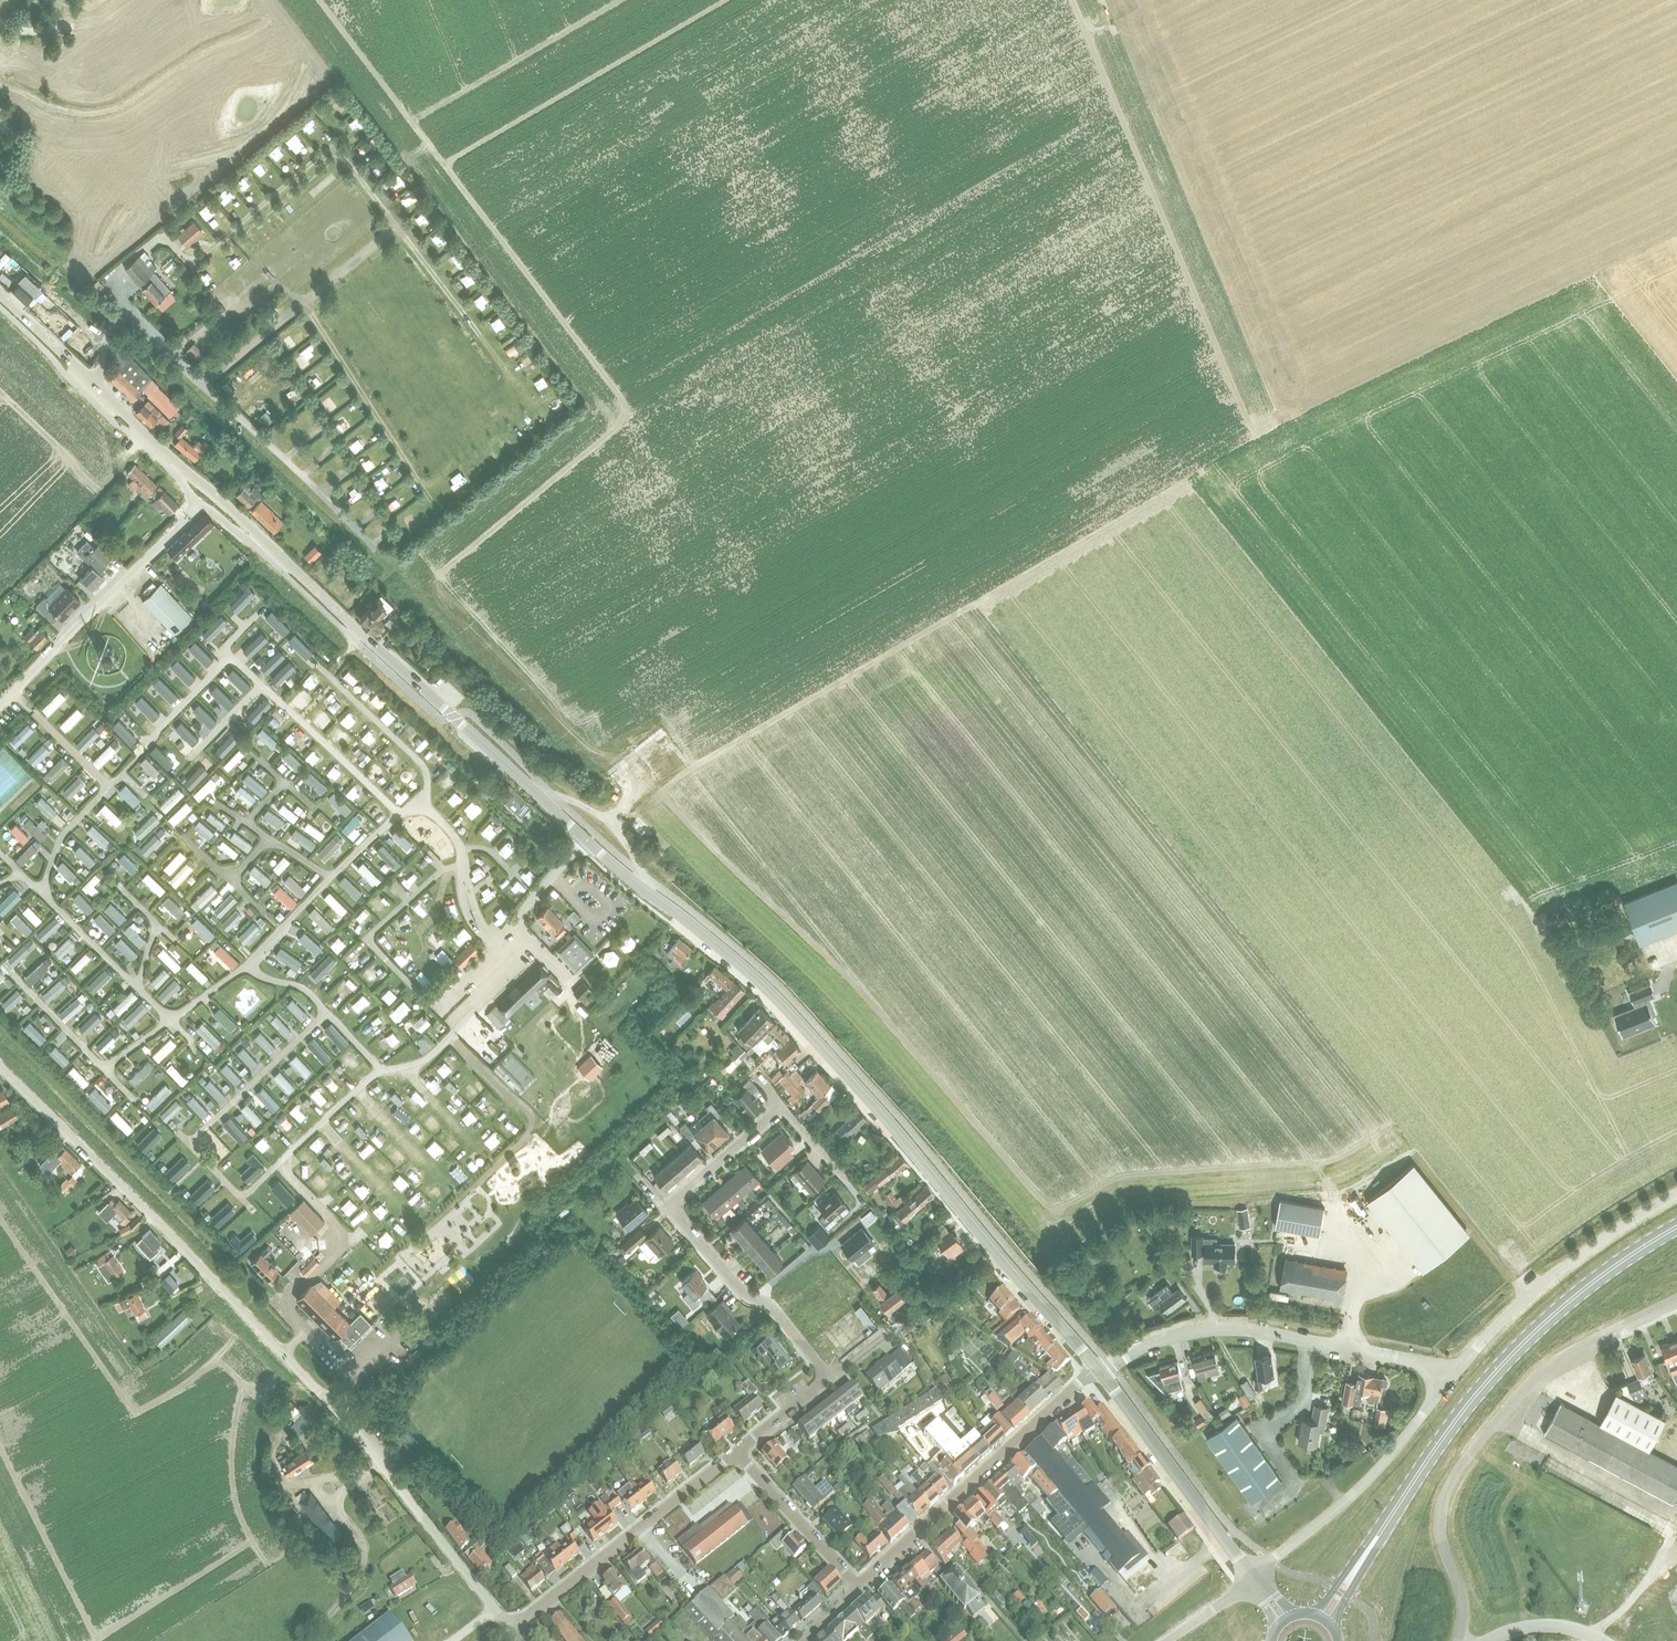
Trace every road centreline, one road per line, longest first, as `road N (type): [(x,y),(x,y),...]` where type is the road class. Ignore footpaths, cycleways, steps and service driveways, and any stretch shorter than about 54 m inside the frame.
road 1 (tertiary): [(1099,1369),(790,1010),(587,841),(283,561)]
road 2 (residential): [(510,1630),(319,1391),(0,1067)]
road 3 (residential): [(846,1182),(781,1108),(675,1202),(678,1219),(743,1294),(775,1309),(824,1372),(818,1387),(736,1454)]
road 4 (unclassified): [(1458,1640),(1460,1589),(1440,1534),(1453,1477),(1542,1371),(1676,1298)]
road 5 (secondary): [(1379,1534),(1439,1444),(1508,1362),(1590,1287),(1676,1229)]
road 6 (residential): [(1449,1380),(1420,1362),(1237,1328),(1183,1333),(1099,1369)]
road 7 (residential): [(857,1586),(1099,1369)]
road 8 (unclassified): [(1676,1193),(1554,1274),(1449,1380)]
road 9 (residential): [(736,1454),(510,1630)]
road 10 (residential): [(0,704),(201,504)]
road 11 (unclassified): [(1252,1577),(1361,1486),(1449,1380)]
road 12 (tertiary): [(1252,1577),(1099,1369)]
road 13 (tertiary): [(170,457),(0,294)]
road 14 (residential): [(857,1586),(736,1454)]
road 15 (tertiary): [(283,561),(170,457)]

